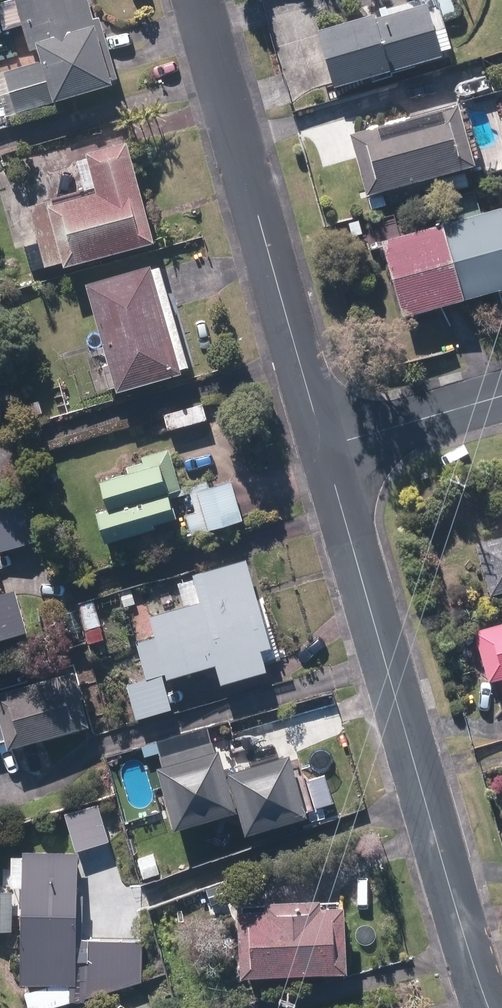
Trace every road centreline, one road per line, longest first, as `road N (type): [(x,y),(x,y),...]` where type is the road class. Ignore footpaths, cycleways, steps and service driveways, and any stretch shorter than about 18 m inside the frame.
road 1 (residential): [(489,1007),(324,448)]
road 2 (residential): [(324,448),(196,0)]
road 3 (residential): [(501,396),(324,448)]

